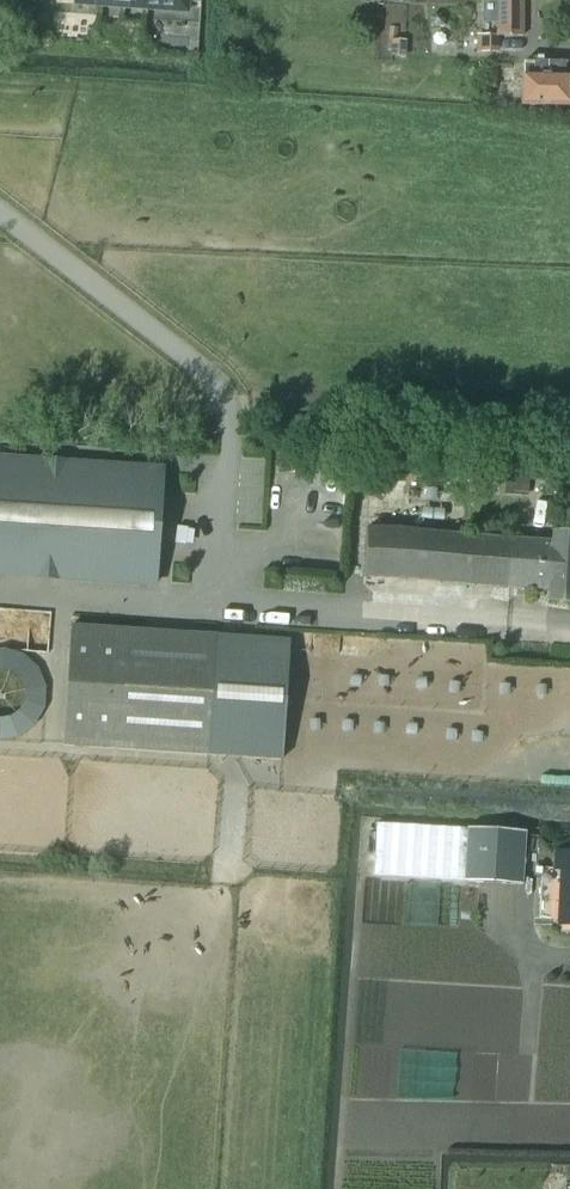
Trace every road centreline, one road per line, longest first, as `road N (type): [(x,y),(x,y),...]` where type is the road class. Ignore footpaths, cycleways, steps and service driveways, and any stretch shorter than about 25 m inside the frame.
road 1 (track): [(542,960),(530,1105),(569,1106)]
road 2 (track): [(539,991),(357,981)]
road 3 (track): [(530,1105),(349,1101)]

